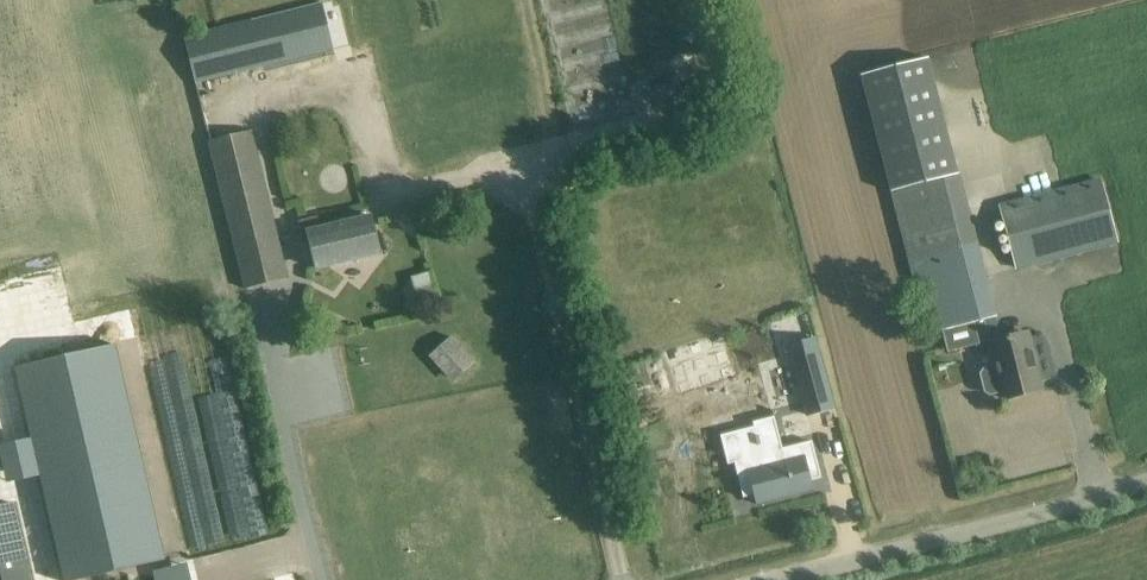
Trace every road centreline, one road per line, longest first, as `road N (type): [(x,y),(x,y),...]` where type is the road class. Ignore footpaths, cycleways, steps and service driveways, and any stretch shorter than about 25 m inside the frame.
road 1 (unclassified): [(767,579),(1146,480)]

